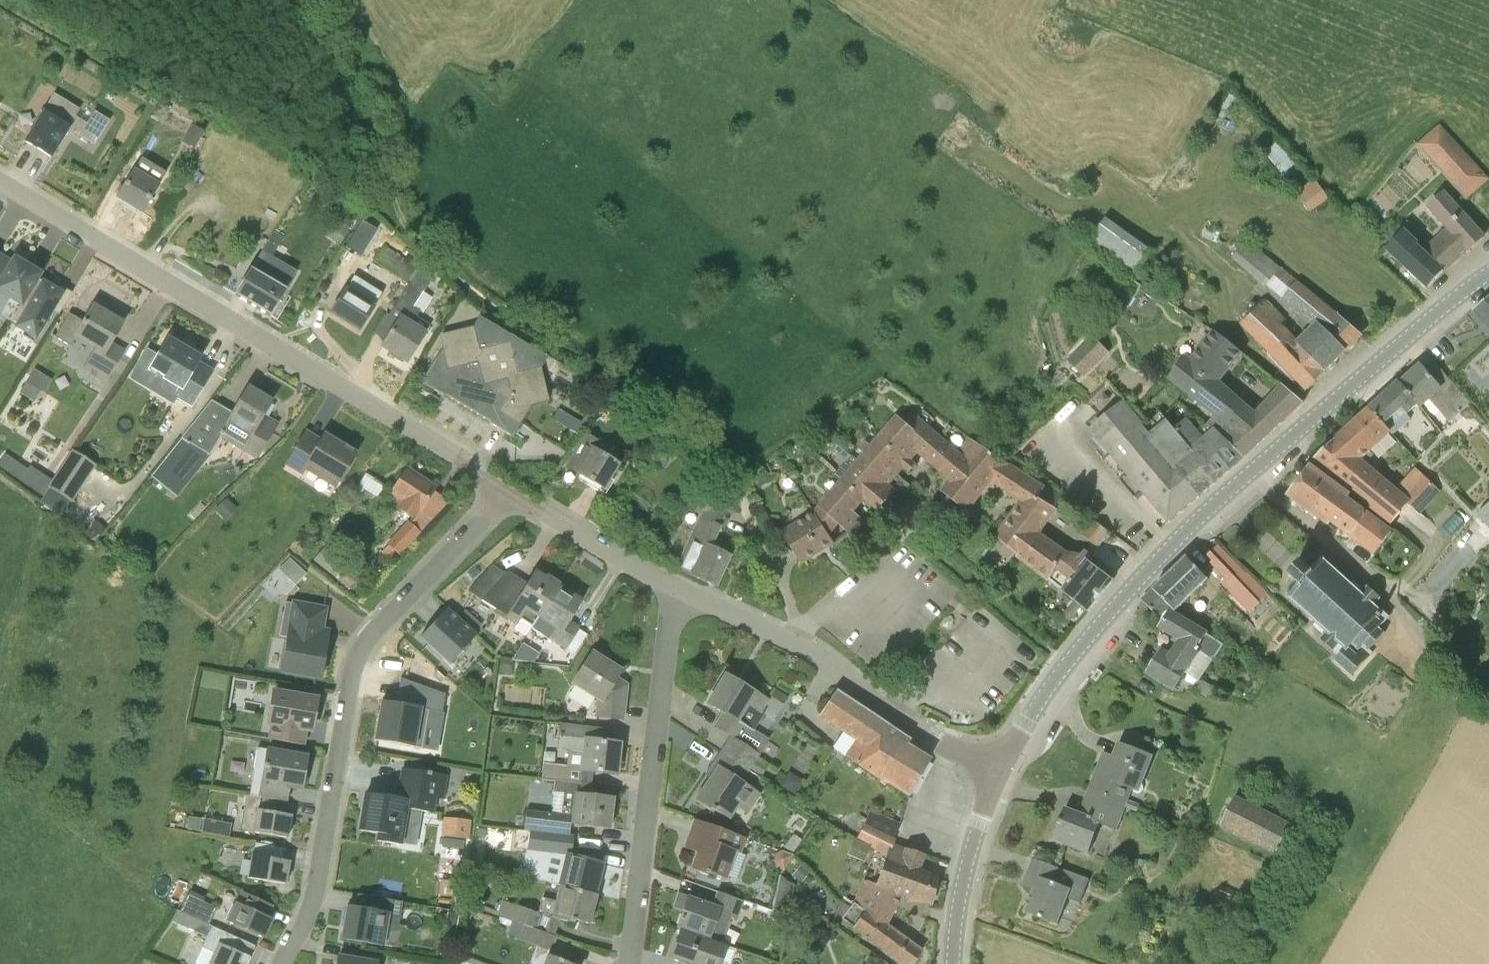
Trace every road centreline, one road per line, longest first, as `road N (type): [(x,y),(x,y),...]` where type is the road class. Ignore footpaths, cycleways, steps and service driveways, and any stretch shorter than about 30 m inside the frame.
road 1 (tertiary): [(1000,772),(1072,657),(1184,533),(1488,273)]
road 2 (track): [(738,500),(687,433),(485,299),(417,237),(394,197),(365,88),(329,0)]
road 3 (unclassified): [(509,492),(0,181)]
road 4 (residential): [(509,492),(360,651),(317,885),(282,963)]
road 5 (residential): [(629,963),(667,631),(681,591)]
road 6 (unclassified): [(1000,772),(925,734),(795,643)]
road 7 (unclassified): [(681,591),(509,492)]
road 8 (tertiary): [(953,963),(967,863),(1000,772)]
road 9 (residential): [(795,643),(789,607),(738,500)]
road 10 (unclassified): [(795,643),(681,591)]

